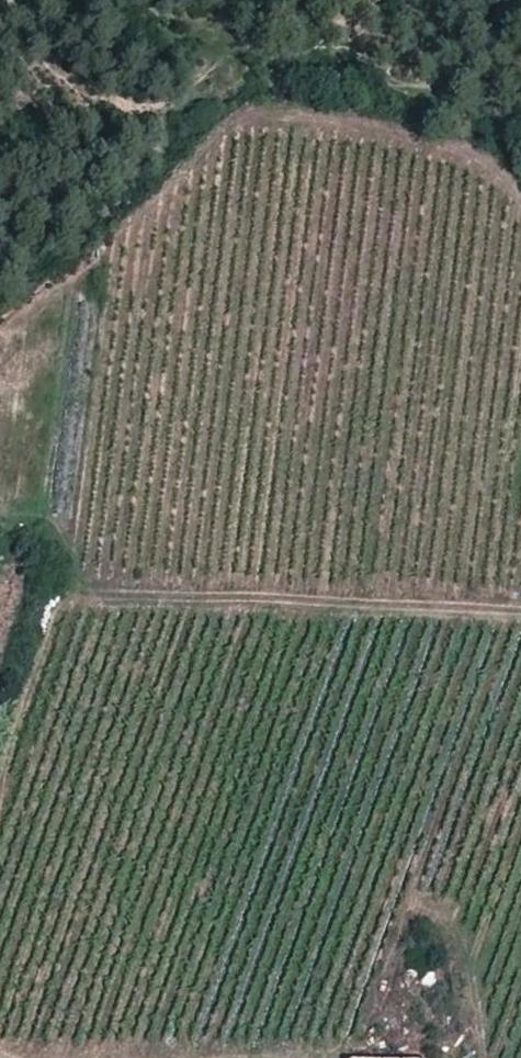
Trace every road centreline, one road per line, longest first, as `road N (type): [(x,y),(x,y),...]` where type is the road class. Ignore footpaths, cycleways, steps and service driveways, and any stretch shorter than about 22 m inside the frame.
road 1 (track): [(0,795),(54,616),(73,599),(520,614)]

